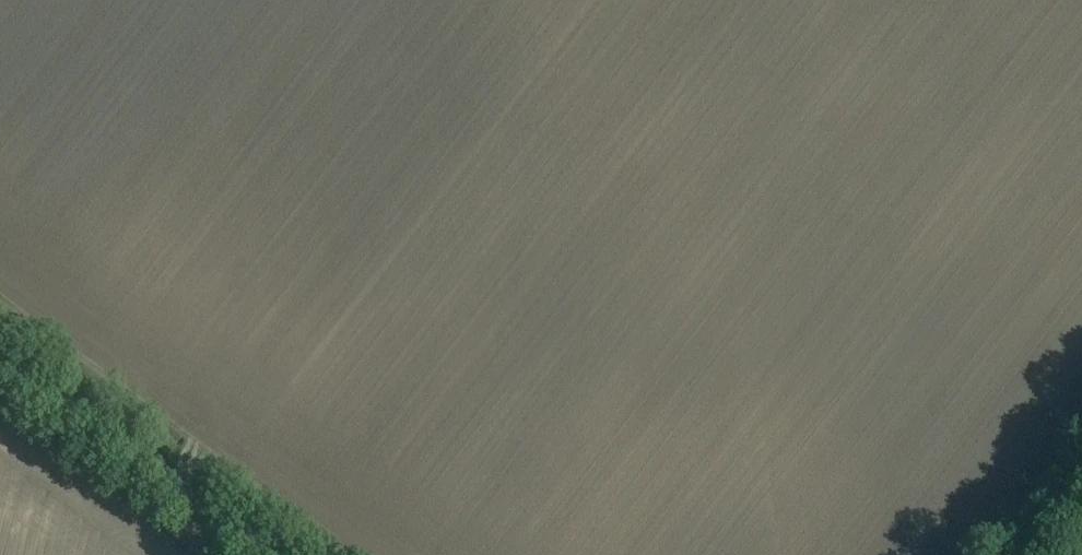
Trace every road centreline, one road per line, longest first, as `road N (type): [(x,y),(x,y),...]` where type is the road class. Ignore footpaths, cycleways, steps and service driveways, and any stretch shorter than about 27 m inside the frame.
road 1 (unclassified): [(270,554),(0,354)]

